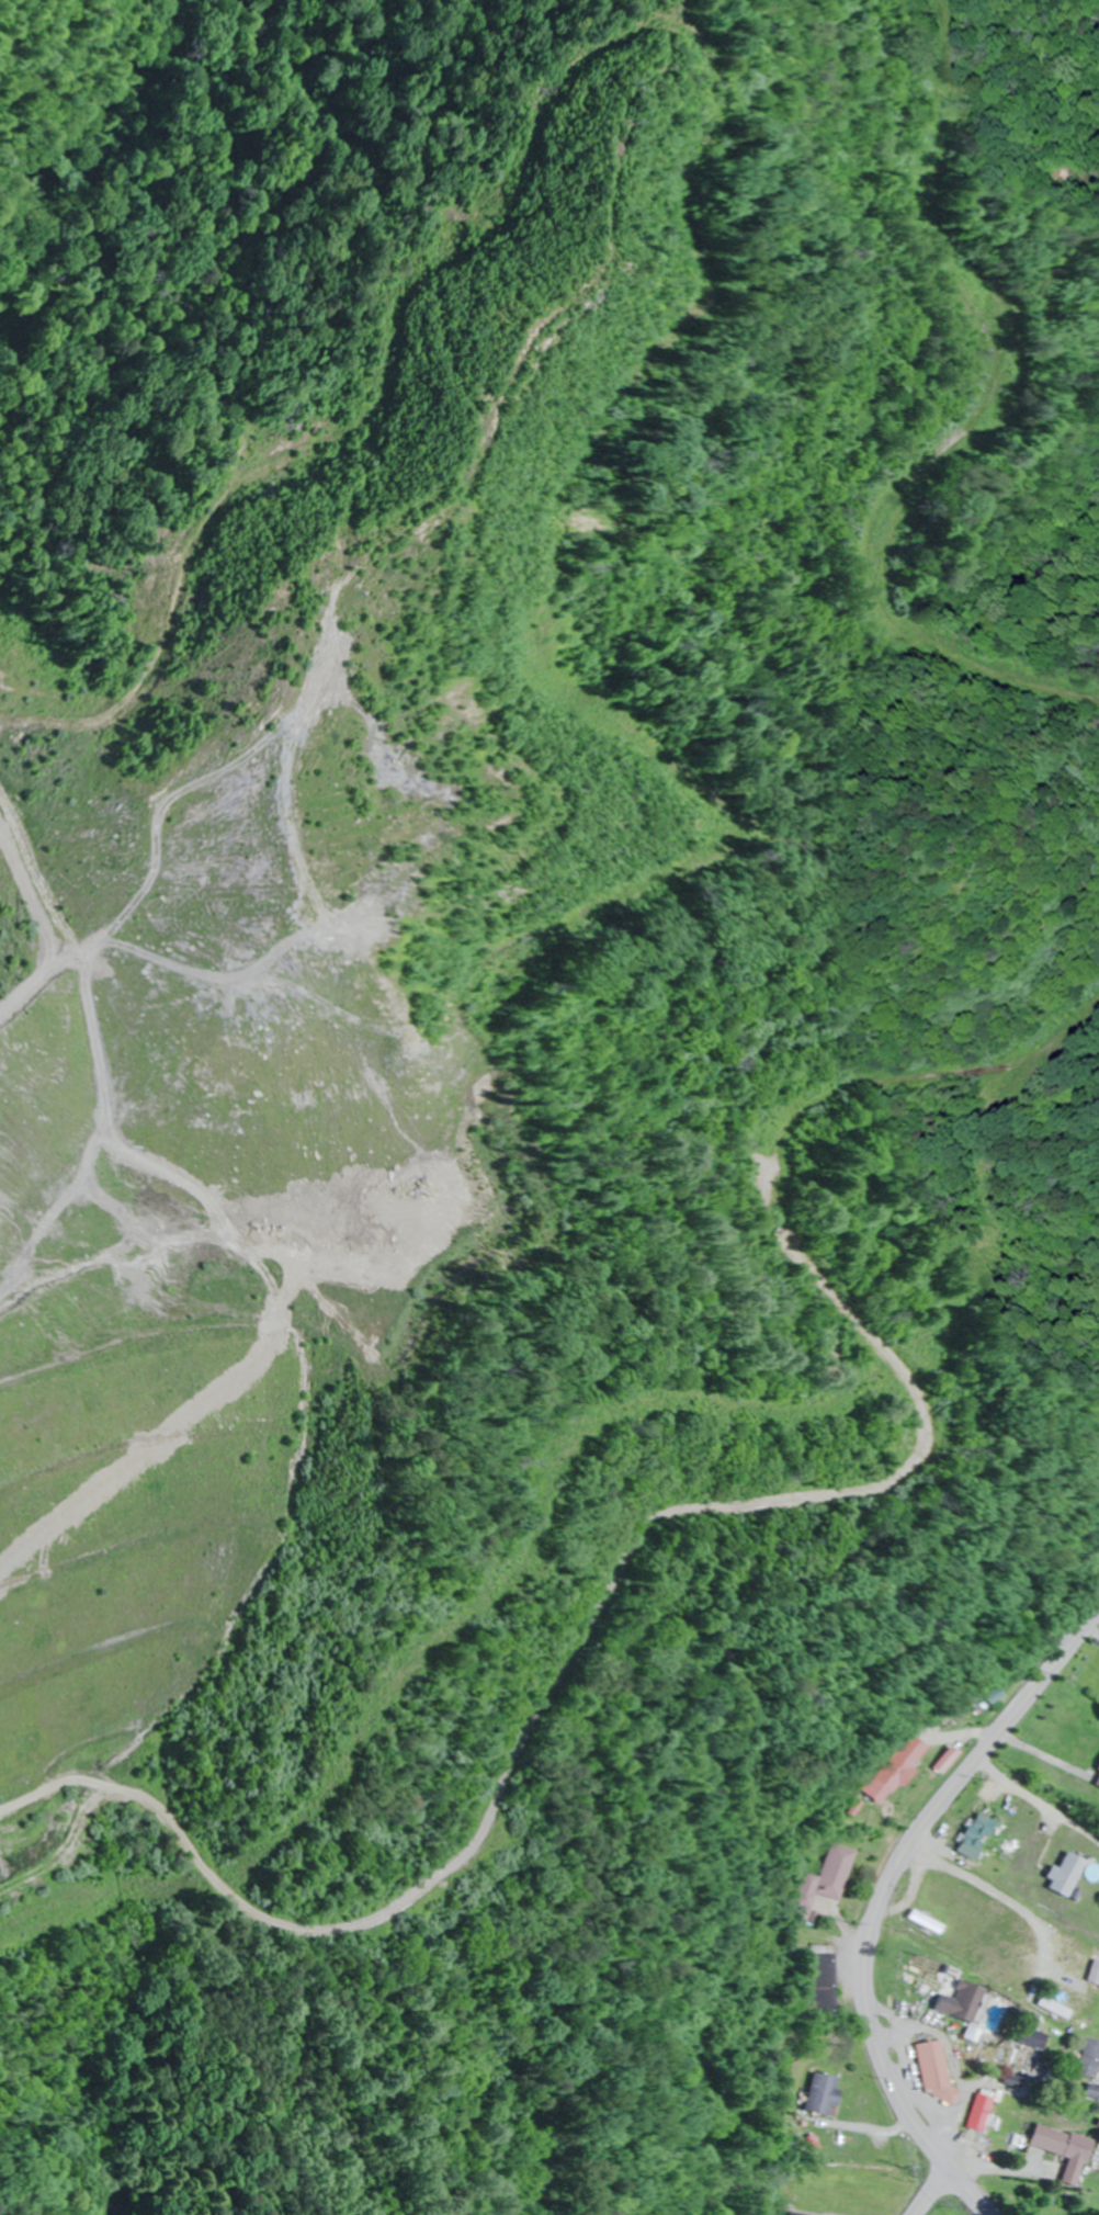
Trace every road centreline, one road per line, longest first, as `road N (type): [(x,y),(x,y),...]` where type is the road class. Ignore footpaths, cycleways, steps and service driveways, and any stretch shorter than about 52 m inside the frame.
road 1 (primary): [(953,2168),(917,2120),(886,2052),(874,1978),(877,1940),(906,1865),(937,1816),(1098,1611)]

